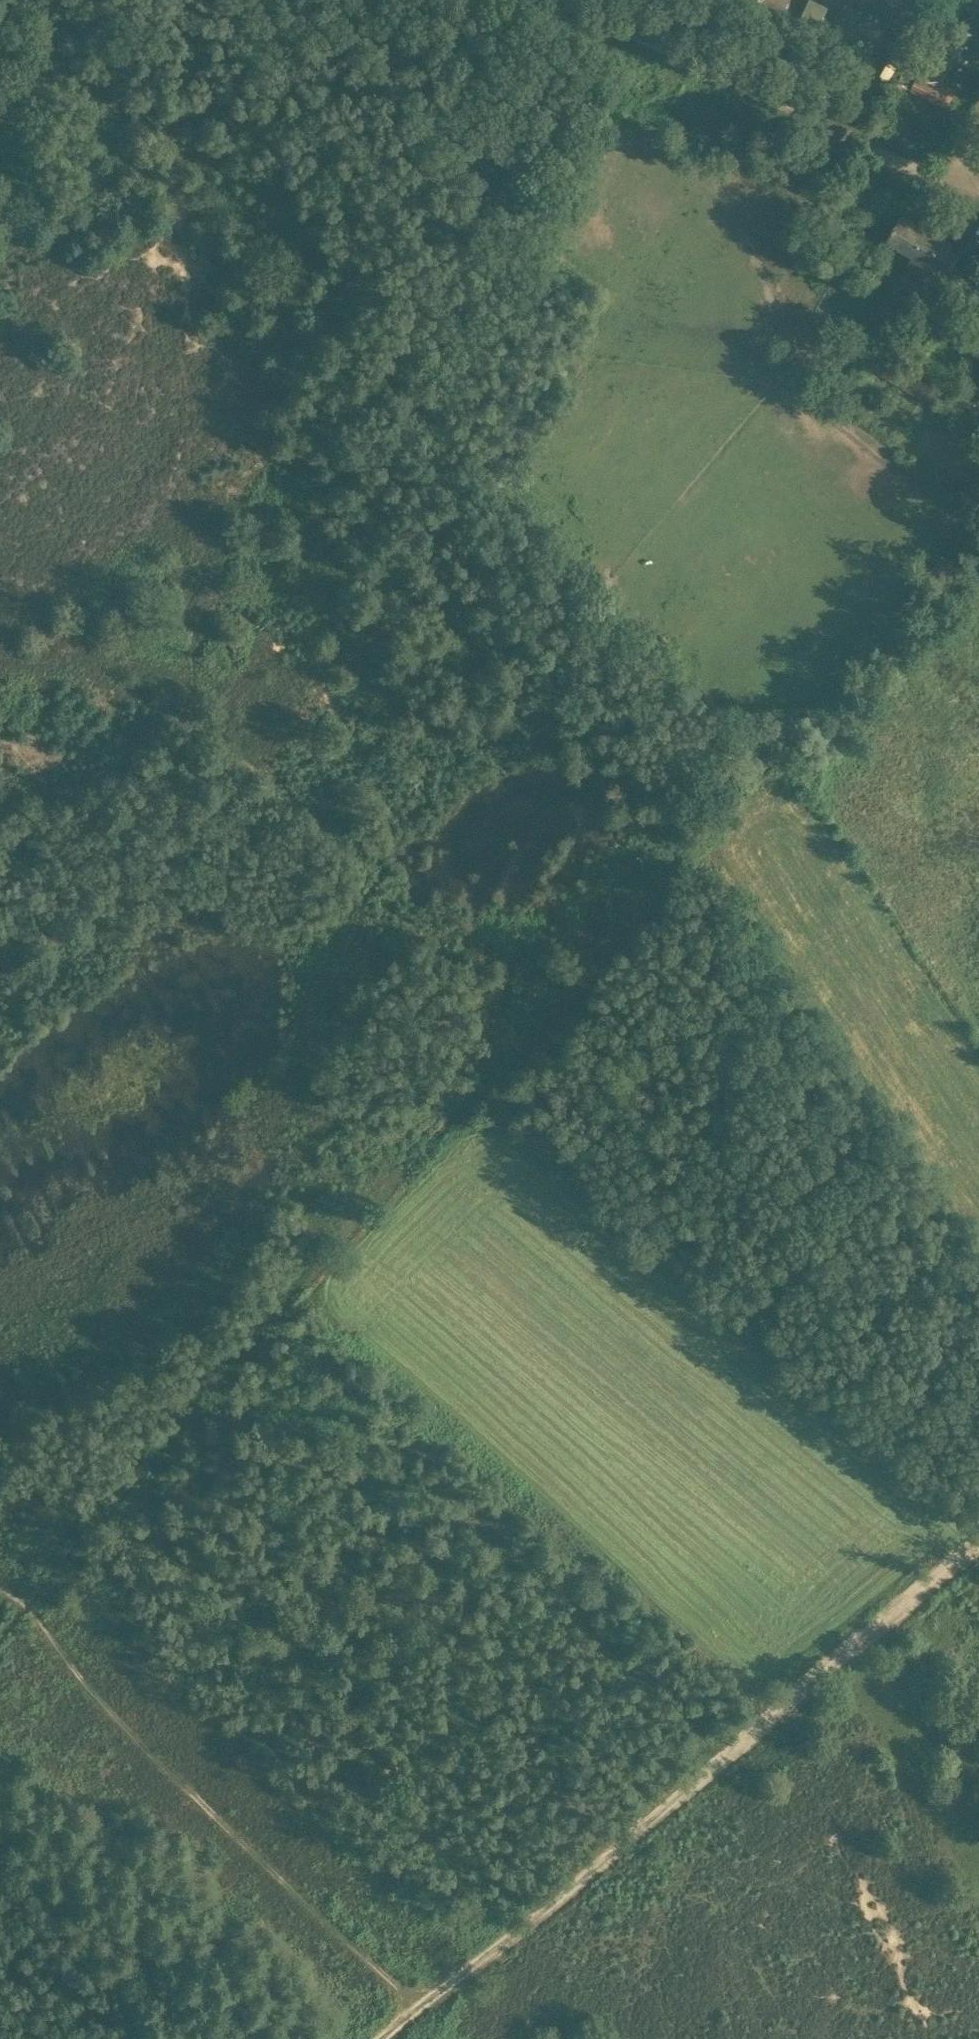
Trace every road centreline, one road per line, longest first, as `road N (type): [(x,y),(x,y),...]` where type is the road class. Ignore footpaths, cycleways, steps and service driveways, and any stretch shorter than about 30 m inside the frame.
road 1 (track): [(419,2014),(978,1549)]
road 2 (track): [(419,2014),(0,1600)]
road 3 (track): [(546,0),(957,190),(960,181)]
road 4 (track): [(0,101),(86,0)]

